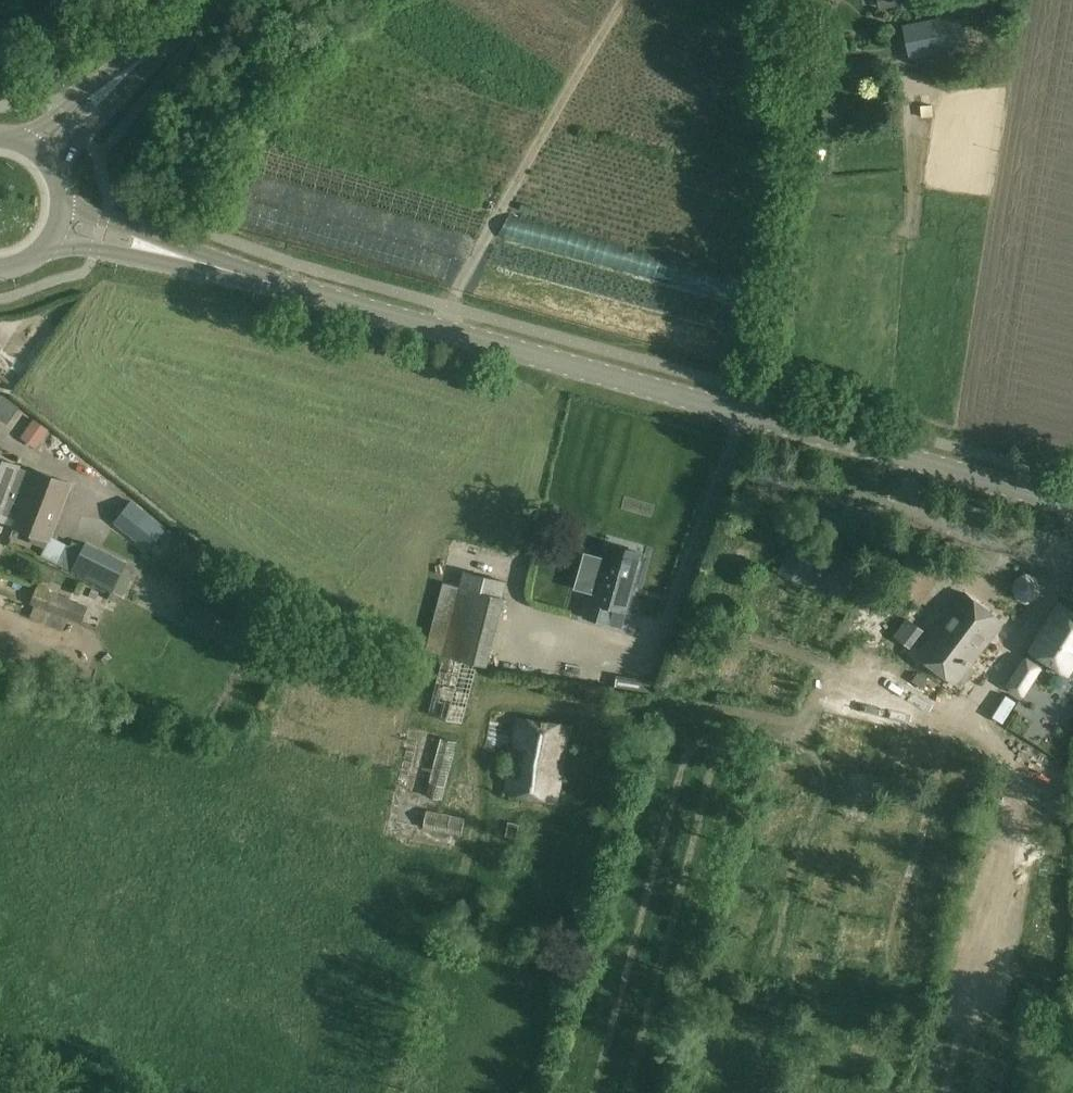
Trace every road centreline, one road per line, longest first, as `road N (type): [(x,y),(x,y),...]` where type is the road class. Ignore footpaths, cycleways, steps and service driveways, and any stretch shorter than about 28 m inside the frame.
road 1 (tertiary): [(1072,501),(58,222)]
road 2 (tertiary): [(39,155),(225,0)]

